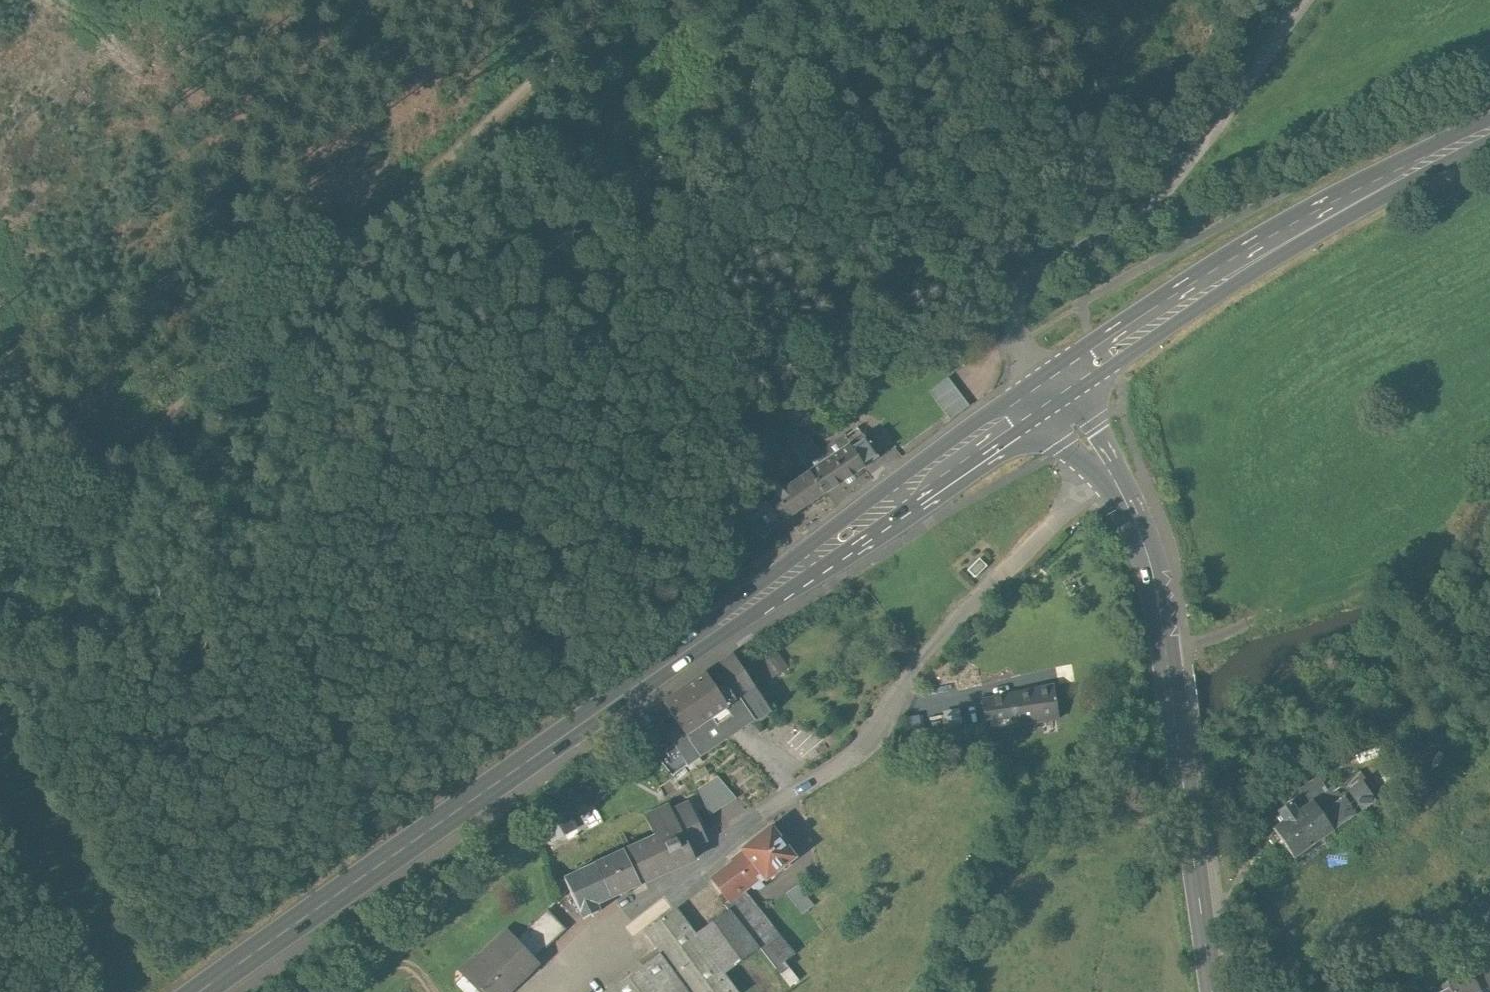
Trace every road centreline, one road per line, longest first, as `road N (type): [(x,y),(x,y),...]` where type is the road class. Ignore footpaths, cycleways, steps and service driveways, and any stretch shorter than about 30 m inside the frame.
road 1 (primary): [(1049,389),(205,991)]
road 2 (track): [(0,555),(164,424),(255,329),(544,76),(611,0)]
road 3 (tertiary): [(1212,991),(1149,562),(1108,473),(1049,389)]
road 4 (unclassified): [(1304,0),(1150,208),(1030,274),(1014,297),(1029,363),(1049,389)]
road 5 (primary): [(1489,132),(1375,185),(1049,389)]

